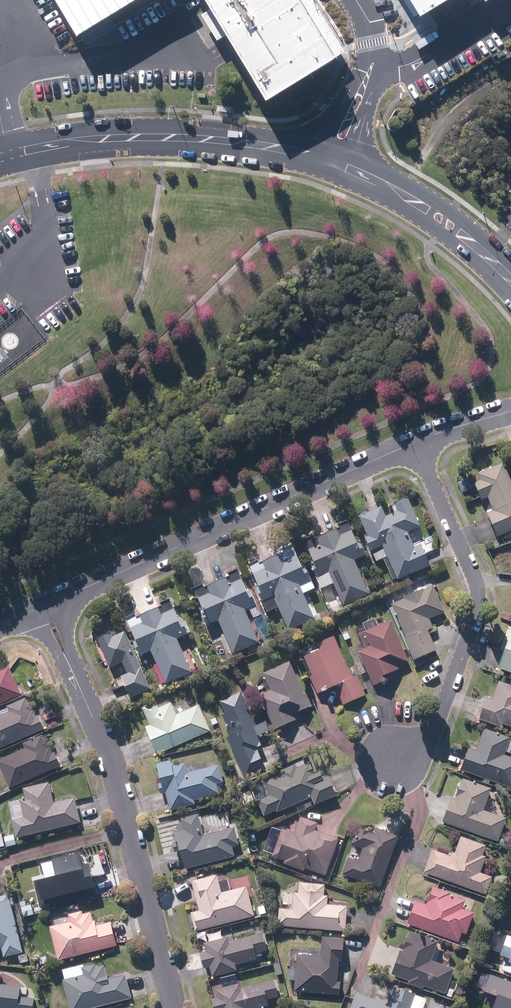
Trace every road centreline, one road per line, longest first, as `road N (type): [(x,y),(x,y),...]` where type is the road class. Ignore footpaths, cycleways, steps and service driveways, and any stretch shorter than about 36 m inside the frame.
road 1 (residential): [(44,607),(107,752),(173,1007)]
road 2 (residential): [(418,441),(44,607)]
road 3 (residential): [(418,441),(479,607),(434,730),(393,763)]
road 4 (secondary): [(0,158),(139,137),(231,142),(317,158)]
road 5 (secondary): [(346,167),(444,221),(510,281)]
road 6 (track): [(402,196),(453,108),(510,80)]
road 7 (tertiary): [(368,42),(372,98),(346,167)]
road 8 (tertiary): [(317,158),(368,42)]

